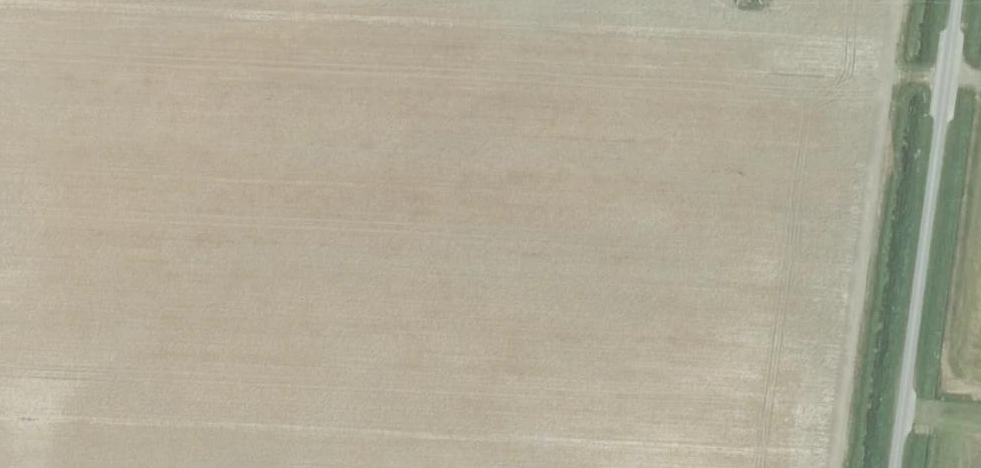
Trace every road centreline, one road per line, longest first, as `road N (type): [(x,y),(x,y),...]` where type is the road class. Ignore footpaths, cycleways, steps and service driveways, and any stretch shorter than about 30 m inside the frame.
road 1 (unclassified): [(895,467),(958,0)]

